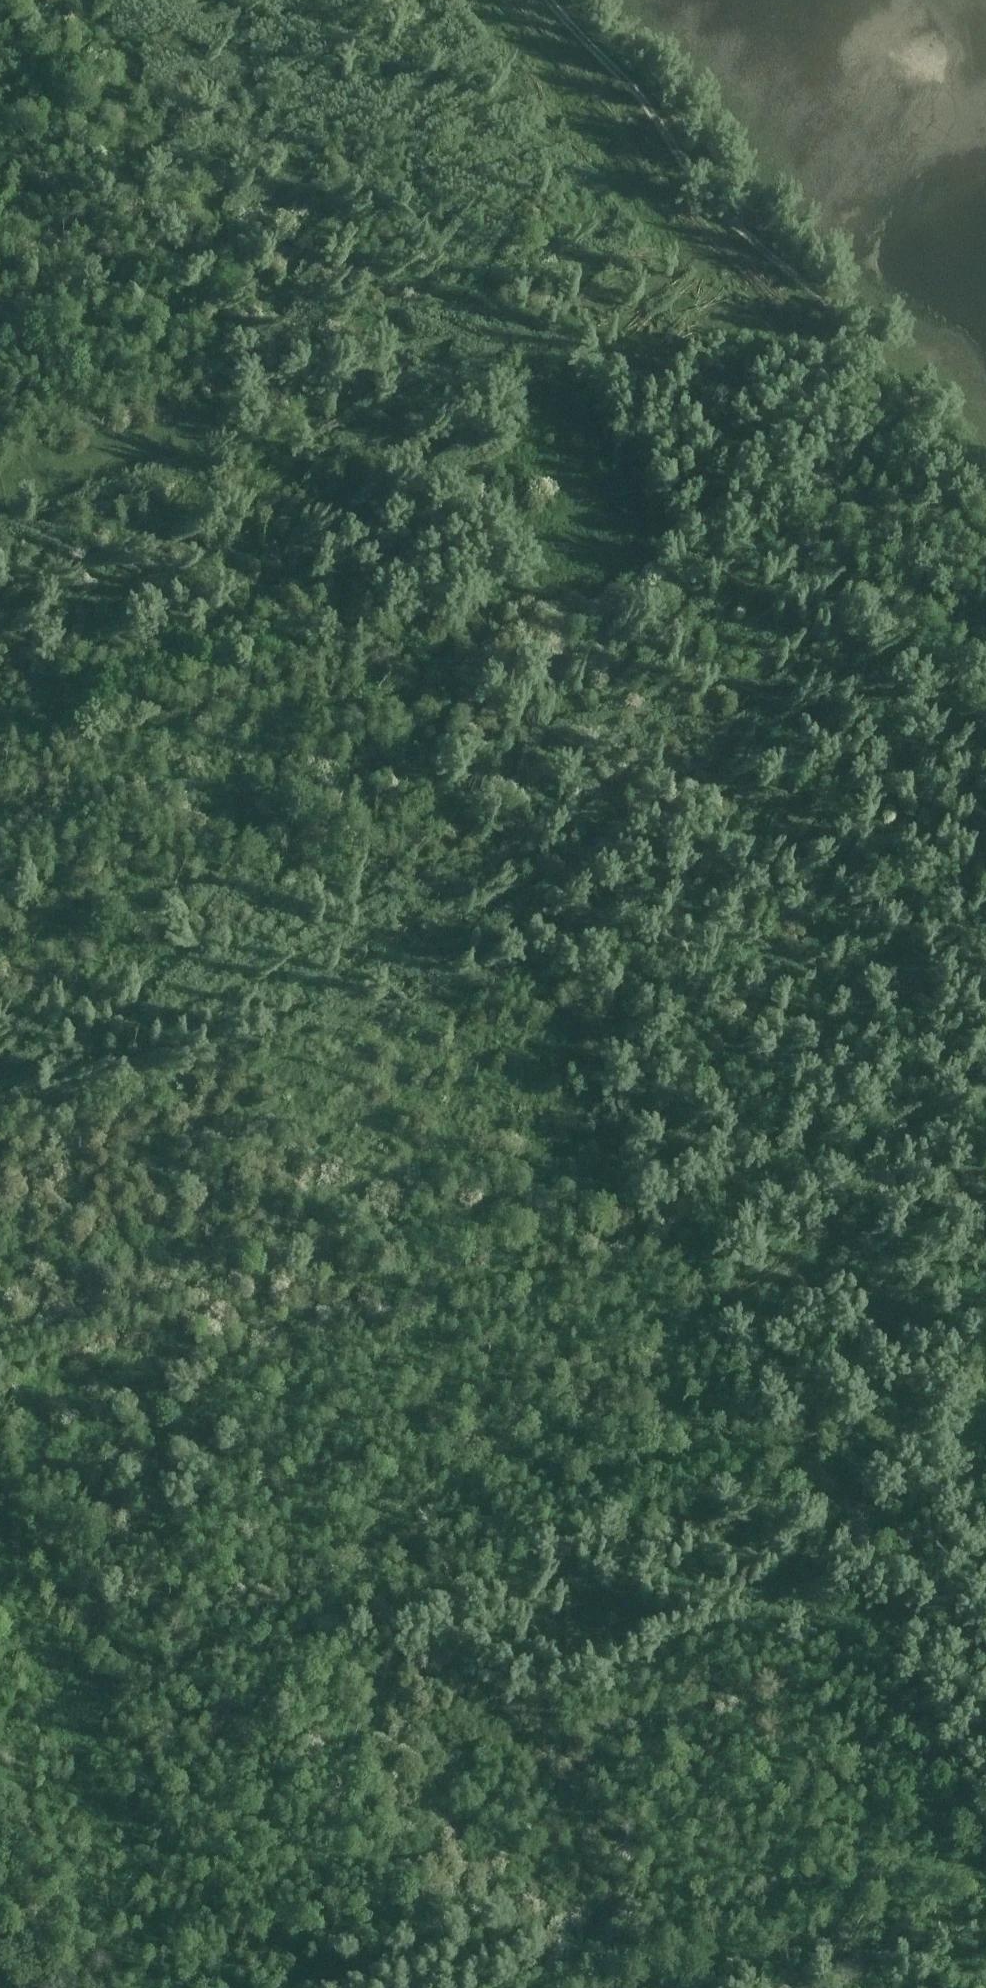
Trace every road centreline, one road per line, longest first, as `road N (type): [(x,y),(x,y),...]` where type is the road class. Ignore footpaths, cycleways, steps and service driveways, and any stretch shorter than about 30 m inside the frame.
road 1 (track): [(588,0),(985,442)]

